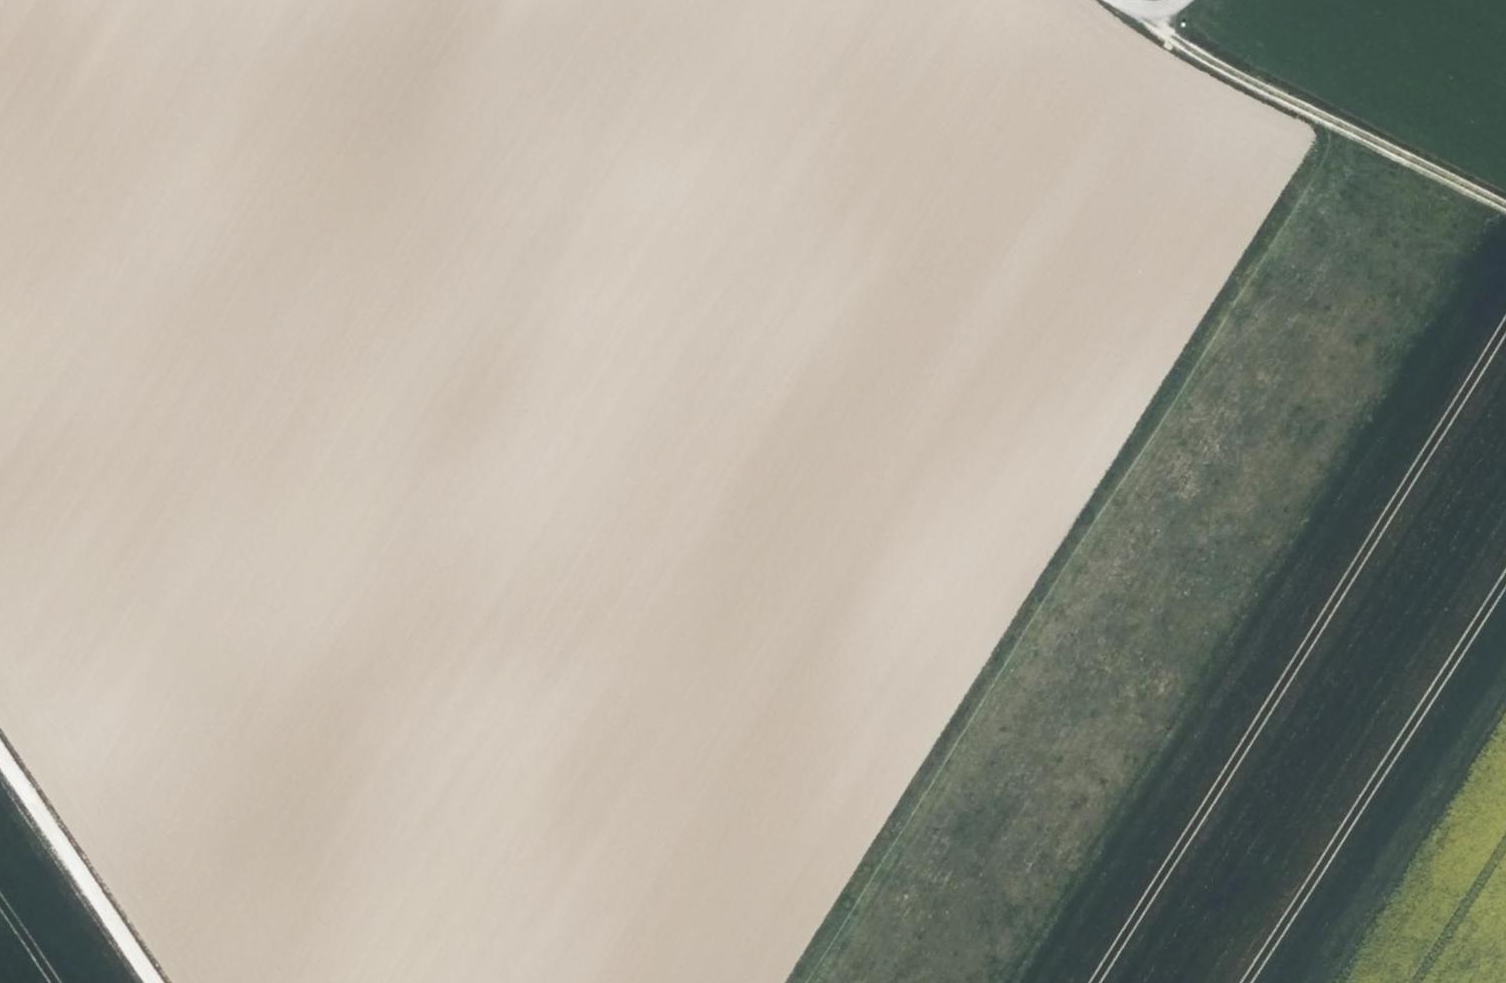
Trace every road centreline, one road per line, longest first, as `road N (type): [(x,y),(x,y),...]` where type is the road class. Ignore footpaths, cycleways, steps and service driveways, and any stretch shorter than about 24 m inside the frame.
road 1 (track): [(1131,9),(1202,61),(1505,210)]
road 2 (track): [(156,982),(0,764)]

